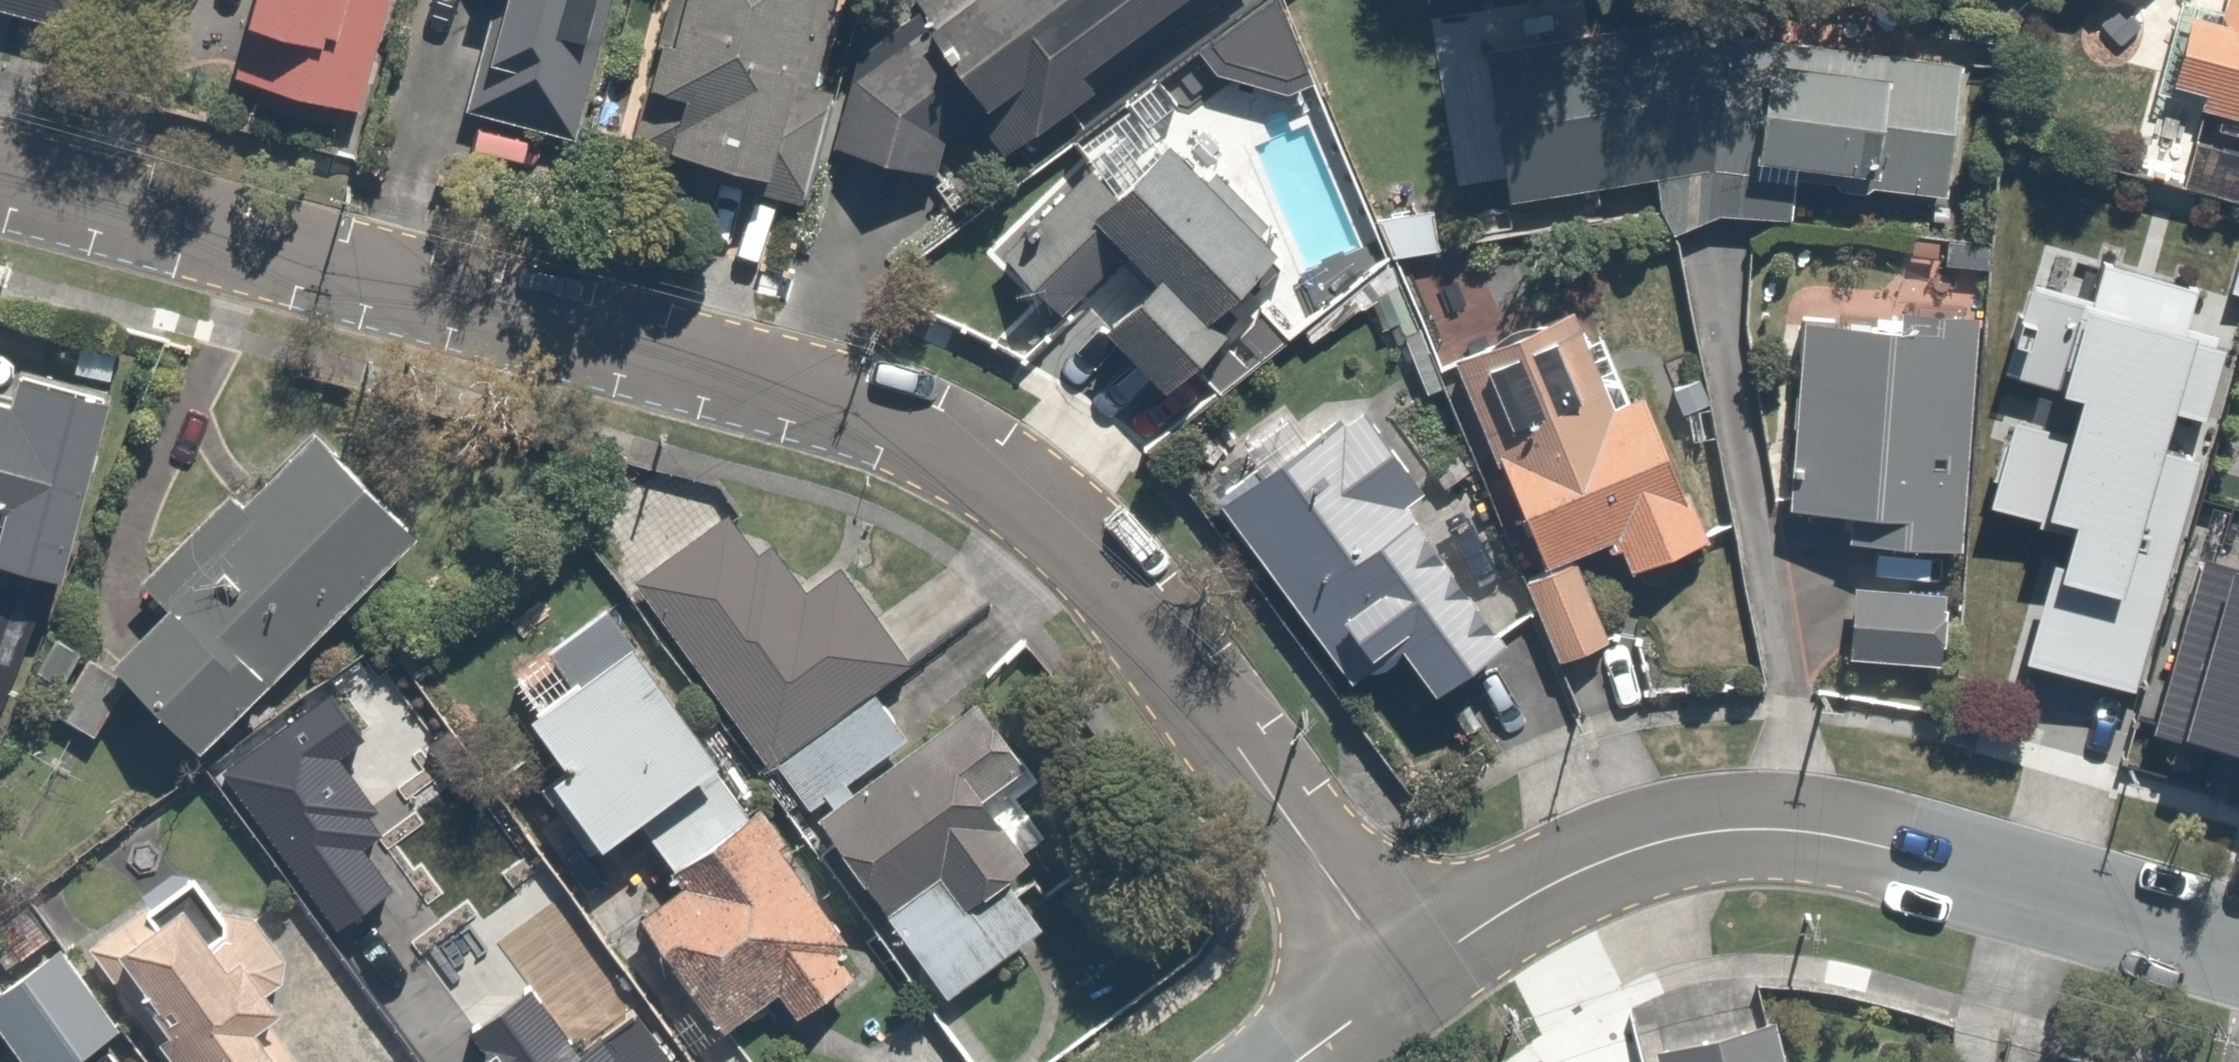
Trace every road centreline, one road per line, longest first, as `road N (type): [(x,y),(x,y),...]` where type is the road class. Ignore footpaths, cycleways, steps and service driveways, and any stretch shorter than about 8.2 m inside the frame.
road 1 (residential): [(0,167),(701,354),(927,442),(1082,562),(1412,970)]
road 2 (residential): [(2238,958),(1801,834),(1669,835),(1542,883),(1412,970)]
road 3 (residential): [(1412,970),(1285,1061)]

